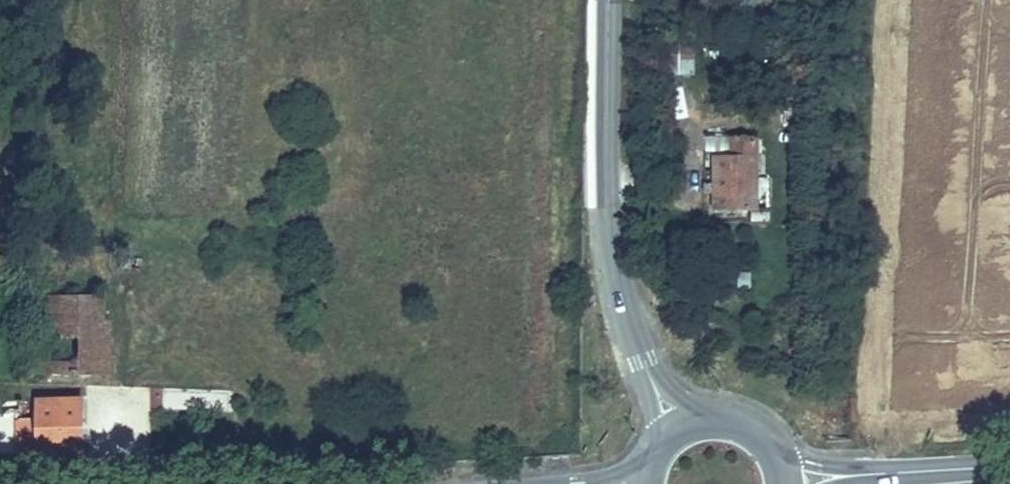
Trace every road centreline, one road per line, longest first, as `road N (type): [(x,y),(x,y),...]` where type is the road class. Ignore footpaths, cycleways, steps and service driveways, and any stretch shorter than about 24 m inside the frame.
road 1 (residential): [(610,0),(609,233),(641,359)]
road 2 (tertiary): [(872,474),(1009,467)]

